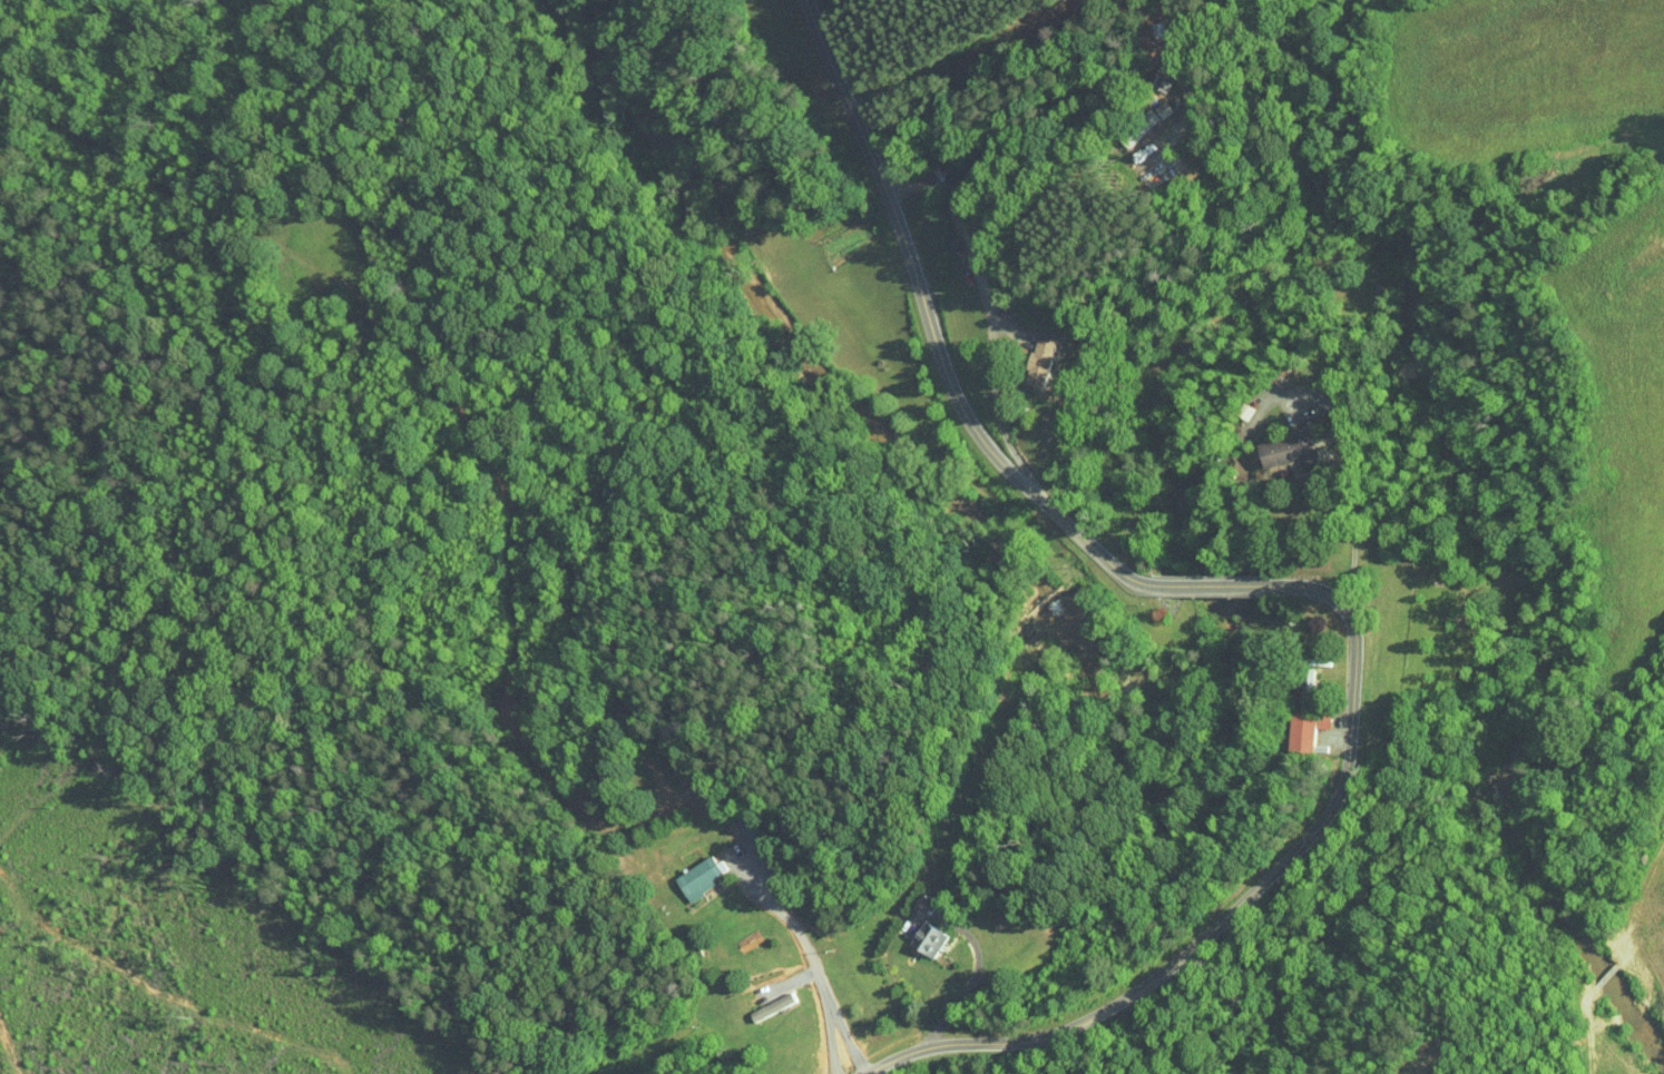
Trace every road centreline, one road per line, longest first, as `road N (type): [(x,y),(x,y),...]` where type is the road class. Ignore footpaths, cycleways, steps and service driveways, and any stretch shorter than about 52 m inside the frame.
road 1 (residential): [(855,1073),(921,1033),(1001,1043),(1041,1035),(1086,1018),(1168,966),(1332,809),(1348,763),(1359,647),(1352,611),(1327,592),(1278,590),(1172,614),(1128,597),(1085,538),(998,454),(957,387),(937,332),(934,196),(907,166),(848,134),(754,0)]

